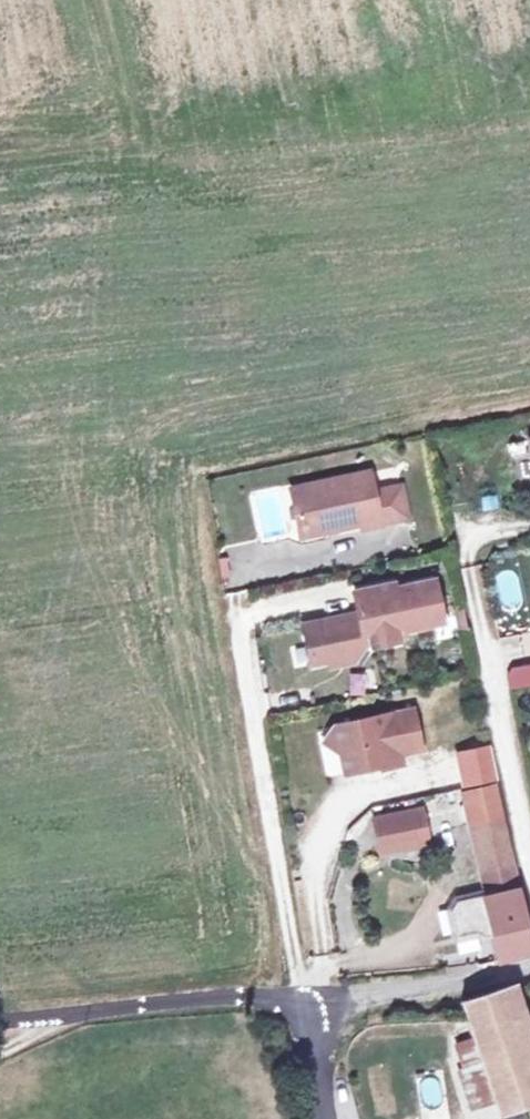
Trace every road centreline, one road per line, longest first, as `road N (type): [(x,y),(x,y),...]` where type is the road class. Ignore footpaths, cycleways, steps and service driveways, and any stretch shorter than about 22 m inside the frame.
road 1 (unclassified): [(303,1001),(231,997),(0,1024)]
road 2 (residential): [(529,968),(443,988),(303,1001)]
road 3 (unclassified): [(330,1118),(303,1001)]

